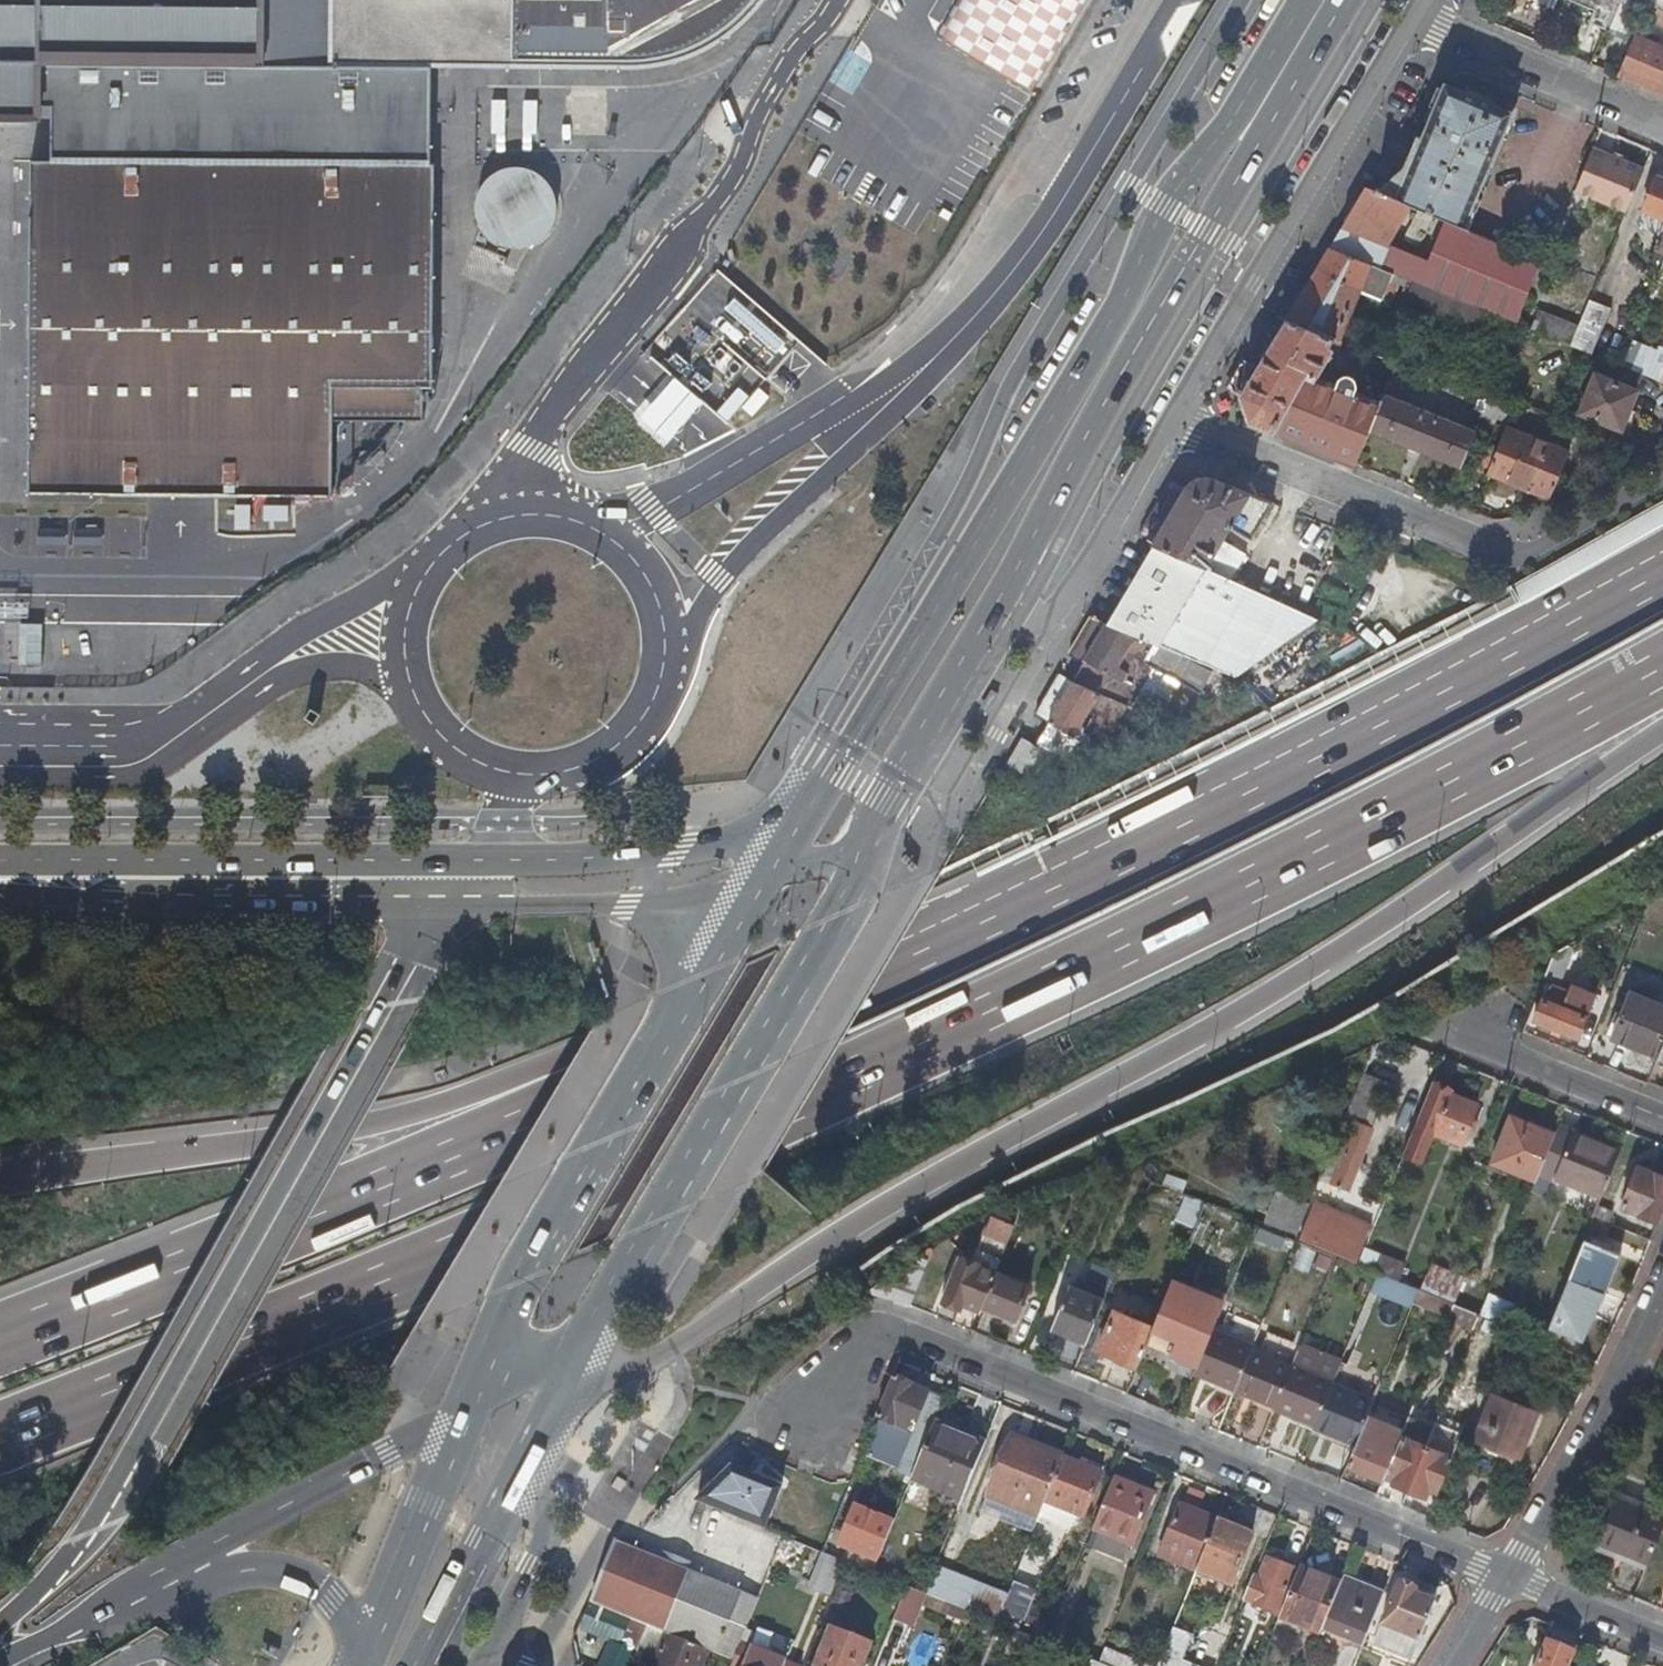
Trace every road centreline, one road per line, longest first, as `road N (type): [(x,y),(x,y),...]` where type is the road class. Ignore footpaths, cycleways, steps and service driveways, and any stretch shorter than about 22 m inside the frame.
road 1 (motorway): [(0,1435),(438,1261),(1021,995),(1662,672)]
road 2 (motorway): [(552,1405),(645,1362),(883,1214),(1355,949),(1662,732)]
road 3 (motorway): [(1662,566),(1507,654),(664,1073)]
road 4 (primary): [(1305,0),(1232,122),(1164,208),(1134,282),(794,831)]
road 5 (motorway): [(0,1627),(91,1535),(450,906)]
road 6 (residential): [(816,1420),(868,1329),(1507,1576)]
road 7 (primary): [(976,641),(1348,0)]
road 8 (motorway): [(664,1073),(0,1341)]
road 9 (motorway): [(664,1073),(309,1138),(0,1181)]
road 10 (unclassified): [(497,517),(529,445),(696,231),(741,163),(767,101),(839,0)]
road 11 (primary): [(576,1353),(859,855)]
road 12 (residential): [(1662,481),(1564,542),(1507,553),(1174,411)]
road 13 (primary): [(713,966),(527,1277),(468,1411)]
road 14 (primary): [(480,860),(0,863)]
road 15 (residential): [(1174,411),(1409,17)]
road 16 (unclassified): [(1187,0),(1086,171),(1011,275),(923,364)]
road 17 (primary): [(0,897),(450,906)]
road 18 (unclassified): [(668,651),(715,576),(923,364)]
road 19 (unclassified): [(923,364),(605,531)]
road 20 (residential): [(1507,1576),(1634,1356),(1662,1281)]
road 21 (unclassified): [(299,654),(169,746),(107,759),(0,758)]
road 22 (residential): [(976,641),(1059,610),(1174,411)]
road 23 (primary): [(794,831),(683,849),(480,860)]
road 24 (motorway): [(196,1556),(448,1419)]
road 25 (residential): [(1662,124),(1409,17)]
road 26 (primary): [(468,1411),(371,1665)]
road 27 (primary): [(859,855),(976,641)]
road 28 (motorway): [(0,1660),(91,1618),(196,1556)]
road 29 (residential): [(1458,1032),(1662,1116)]
road 30 (unclassified): [(521,776),(601,758),(635,732),(658,694),(668,651)]
road 31 (primary): [(418,1665),(513,1485)]
road 32 (primary): [(450,906),(639,906)]
road 33 (motorway): [(196,1556),(268,1565),(313,1582),(359,1632)]
road 34 (residential): [(493,1652),(542,1516),(513,1485)]
road 35 (unclassified): [(403,667),(417,706),(442,740),(476,764),(521,776)]
road 36 (residential): [(1507,1576),(1662,1640)]
road 37 (unclassified): [(668,651),(653,583),(605,531)]
road 38 (unclassified): [(417,581),(299,654)]
road 39 (primary): [(639,906),(767,877)]
road 40 (primary): [(468,1411),(576,1353)]

